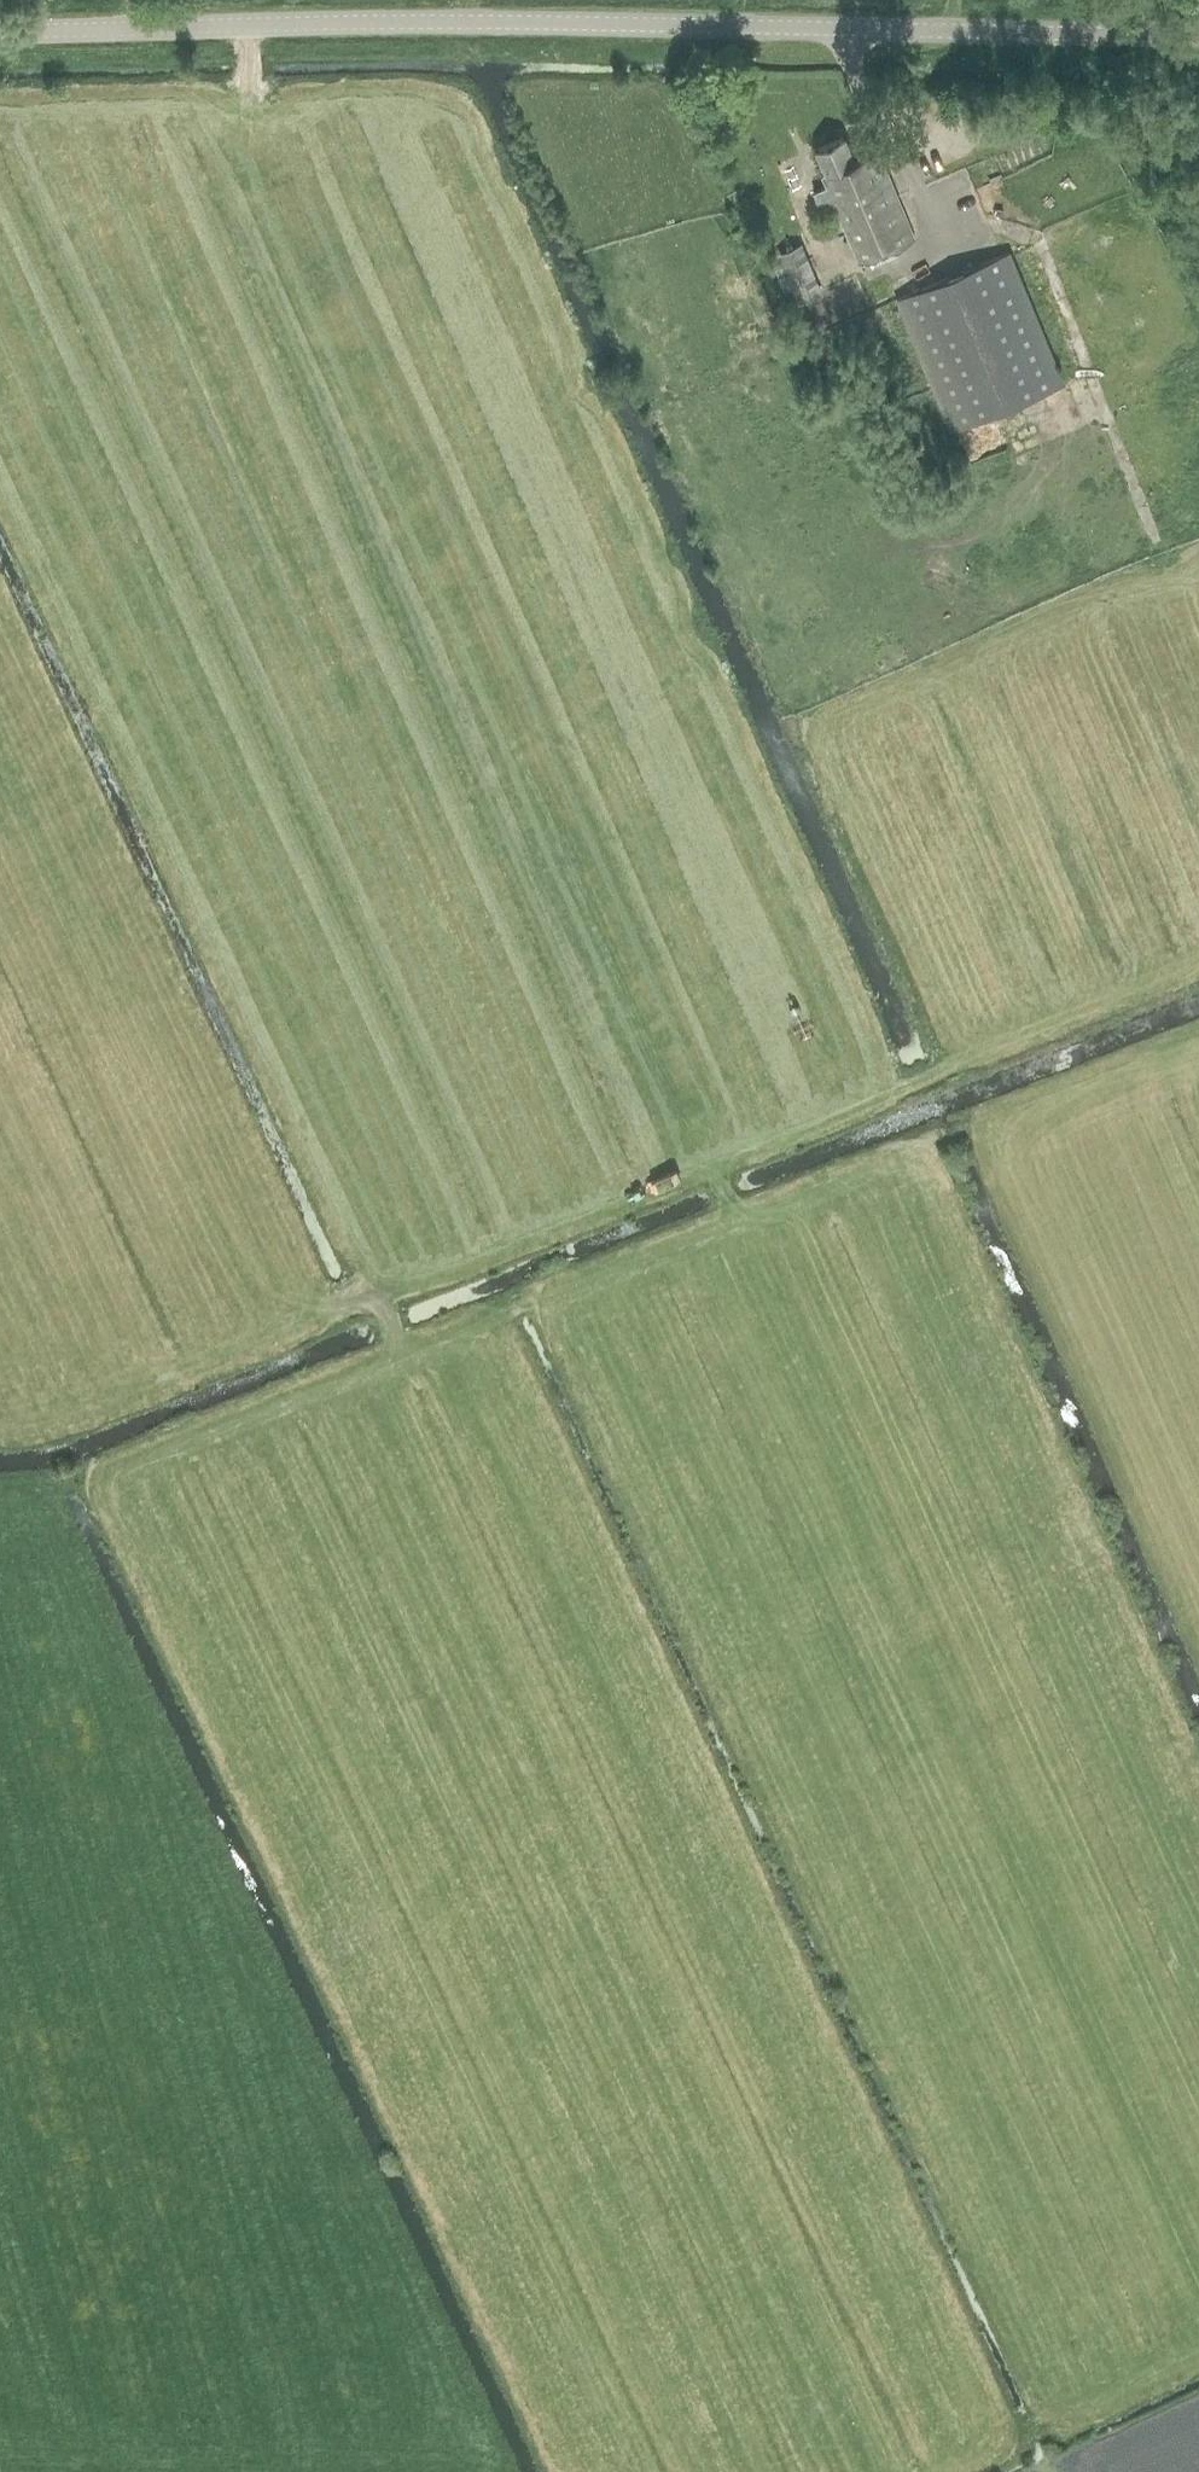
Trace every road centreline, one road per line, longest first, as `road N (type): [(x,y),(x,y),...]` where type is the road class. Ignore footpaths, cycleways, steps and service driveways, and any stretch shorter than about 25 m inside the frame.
road 1 (tertiary): [(0,31),(495,23),(1198,38)]

